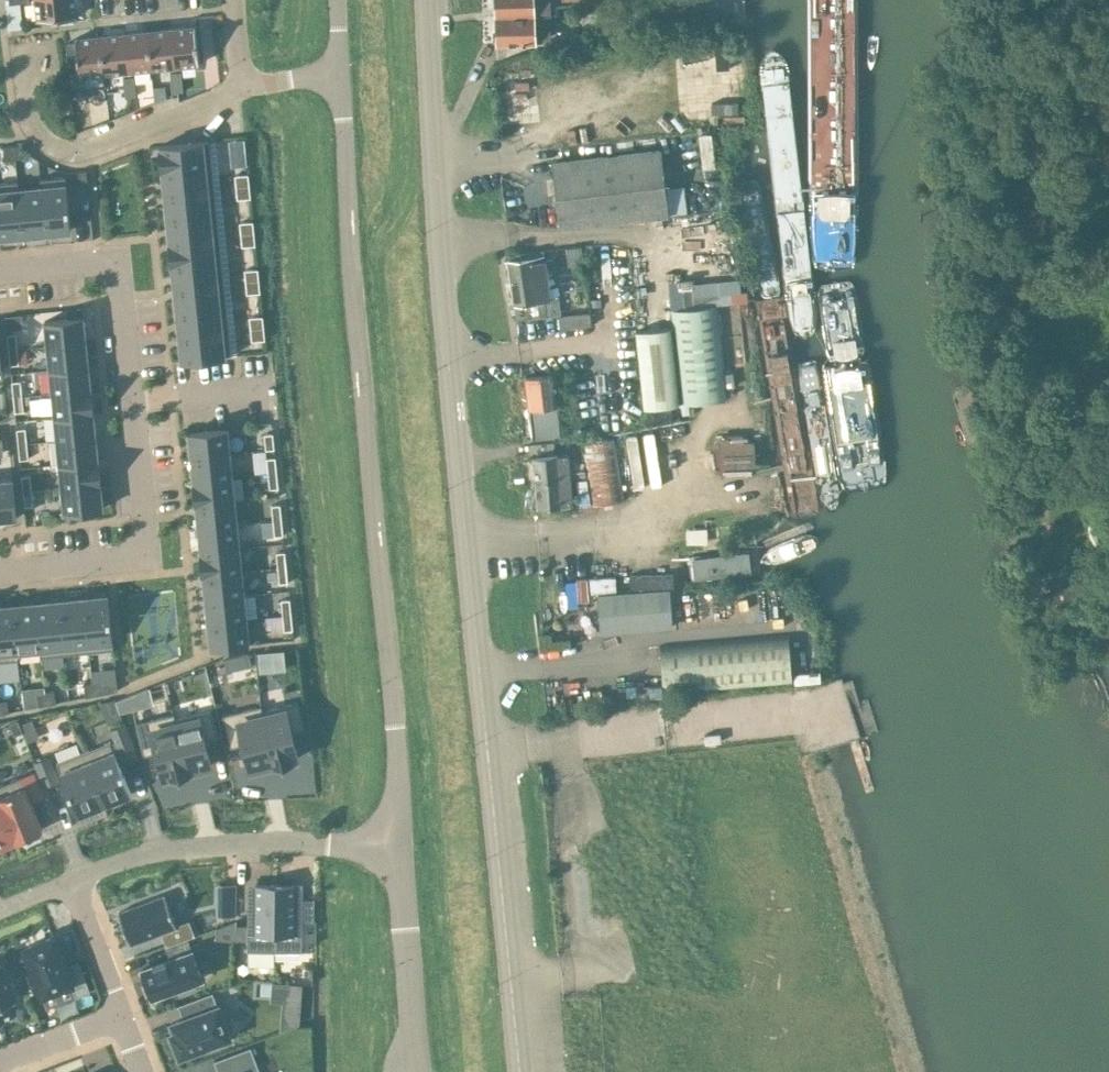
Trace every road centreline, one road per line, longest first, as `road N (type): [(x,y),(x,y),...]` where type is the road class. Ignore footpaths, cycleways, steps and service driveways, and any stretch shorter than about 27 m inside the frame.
road 1 (secondary): [(520,1071),(439,254),(427,0)]
road 2 (unclassified): [(398,844),(339,80)]
road 3 (residential): [(122,260),(149,556),(0,571)]
road 4 (unclassified): [(398,844),(233,843),(158,854),(75,881)]
road 5 (residential): [(45,51),(25,52),(28,112),(38,134),(91,153),(148,126)]
road 6 (residential): [(413,1044),(398,844)]
road 7 (residential): [(75,881),(123,1015)]
road 8 (residential): [(123,1015),(0,1060)]
road 9 (residential): [(122,260),(0,271)]

